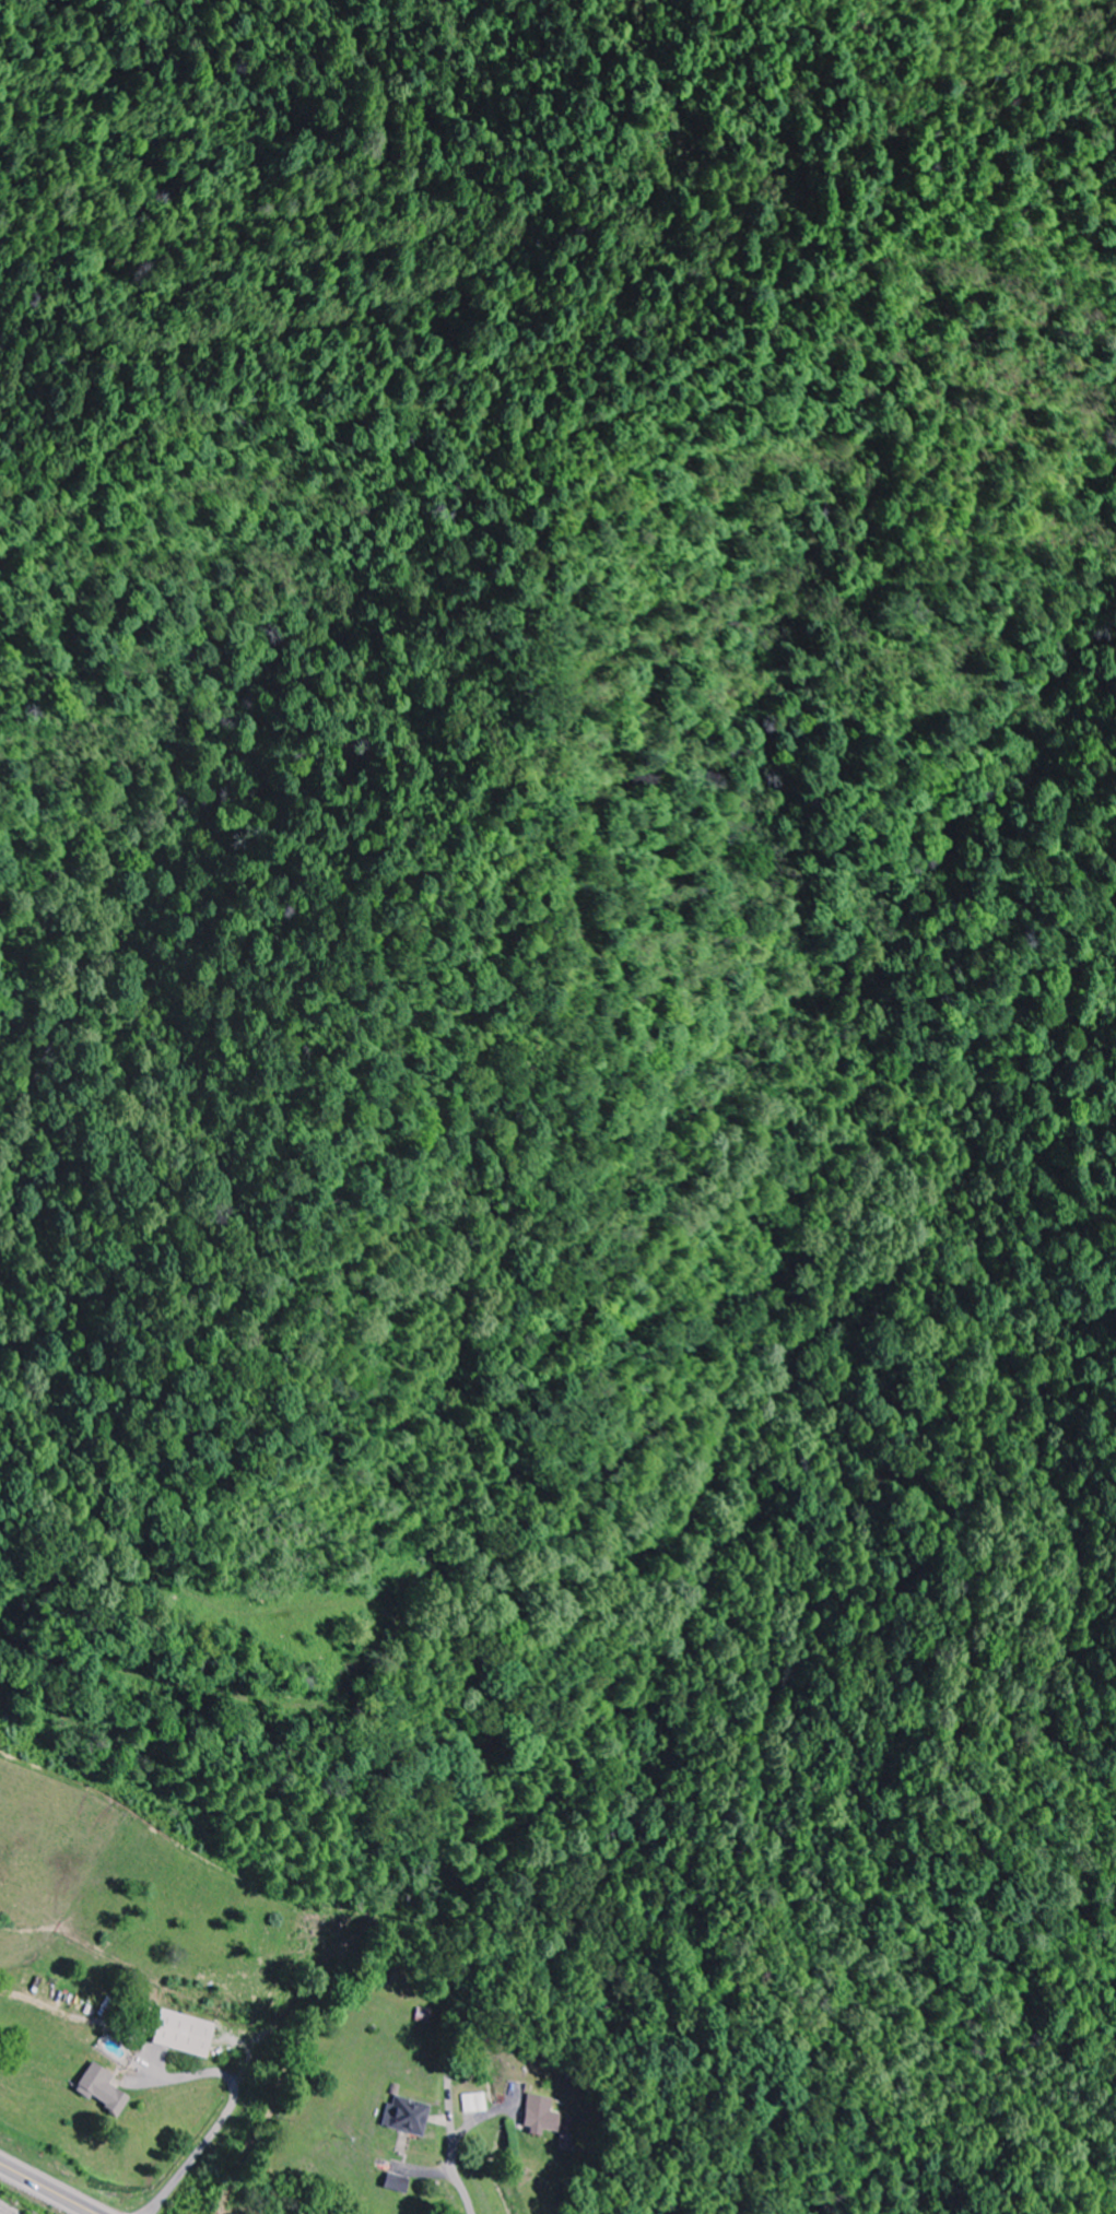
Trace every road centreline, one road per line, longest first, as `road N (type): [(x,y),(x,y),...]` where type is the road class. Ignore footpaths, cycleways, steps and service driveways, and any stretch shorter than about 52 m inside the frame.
road 1 (residential): [(471,2213),(453,2168),(449,2095)]

